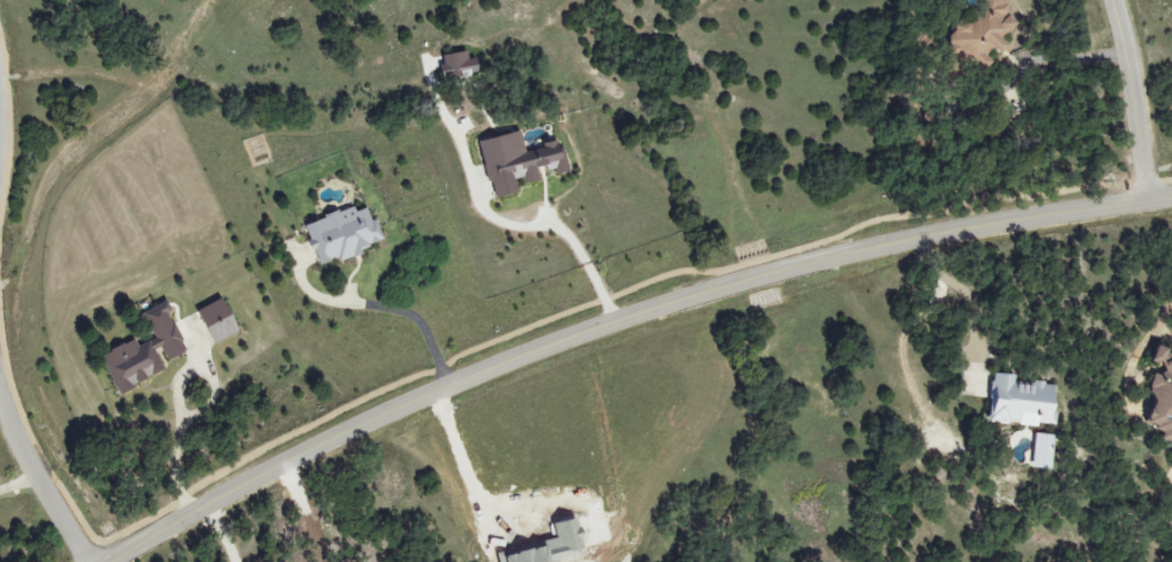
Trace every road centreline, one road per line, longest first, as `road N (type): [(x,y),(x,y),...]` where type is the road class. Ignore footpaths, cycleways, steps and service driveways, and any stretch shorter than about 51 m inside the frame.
road 1 (residential): [(119,561),(316,441),(407,396),(646,306),(781,263),(1171,199)]
road 2 (residential): [(1108,0),(1146,203)]
road 3 (residential): [(0,403),(22,460),(83,561)]

